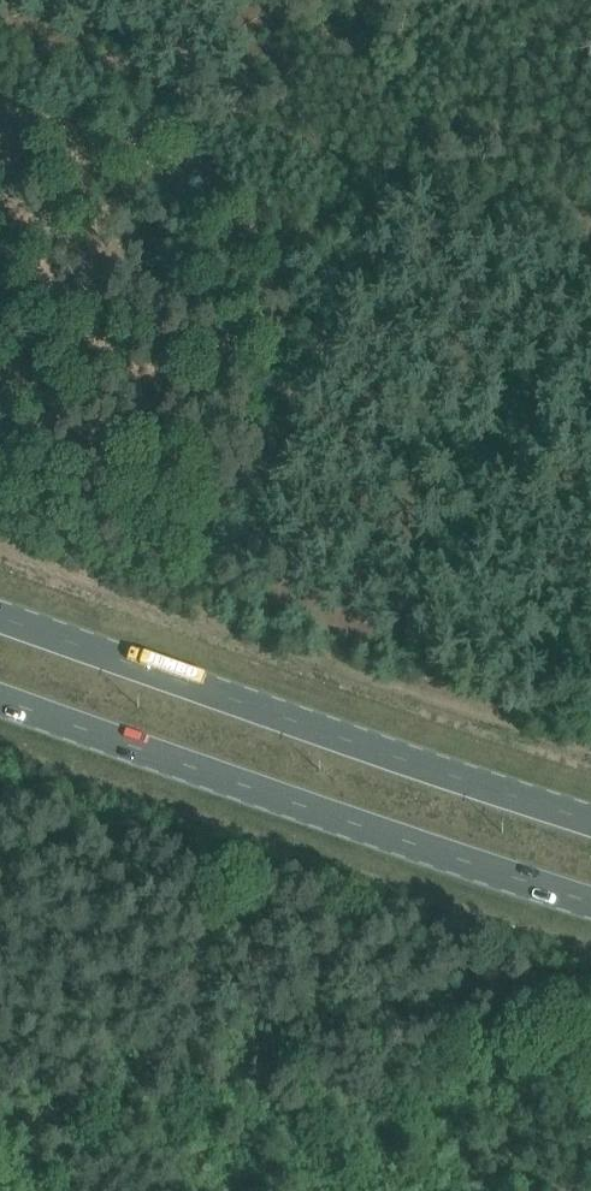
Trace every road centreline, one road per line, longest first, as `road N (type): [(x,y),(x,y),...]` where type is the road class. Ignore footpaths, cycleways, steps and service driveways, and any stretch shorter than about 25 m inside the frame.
road 1 (primary): [(0,702),(590,901)]
road 2 (primary): [(590,816),(289,724),(0,619)]
road 3 (track): [(380,190),(243,504)]
road 4 (track): [(380,190),(590,271)]
road 5 (track): [(464,0),(380,190)]

